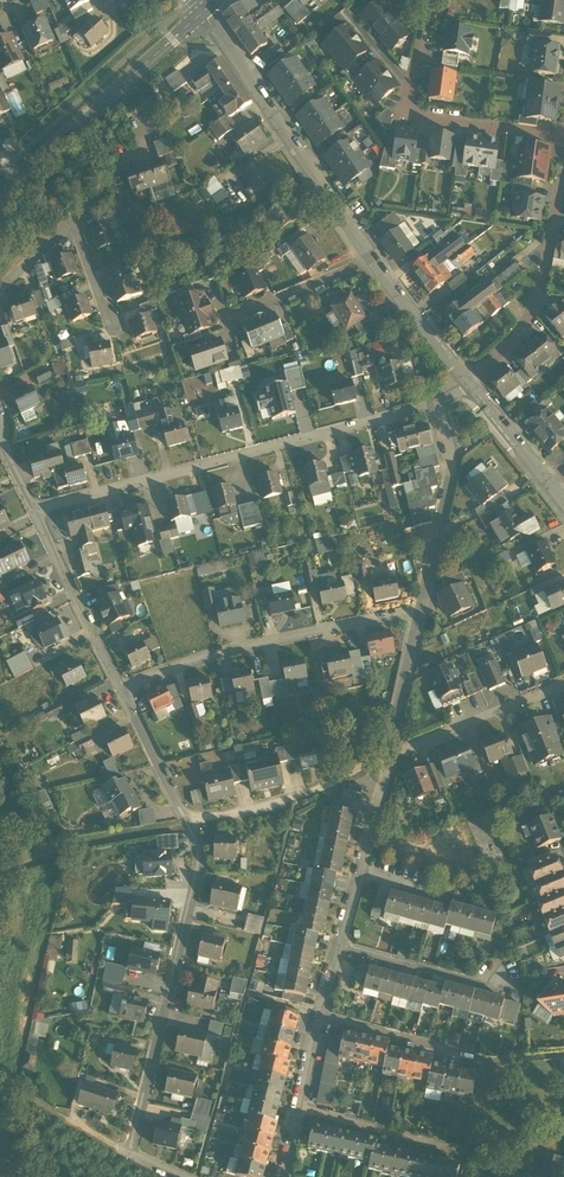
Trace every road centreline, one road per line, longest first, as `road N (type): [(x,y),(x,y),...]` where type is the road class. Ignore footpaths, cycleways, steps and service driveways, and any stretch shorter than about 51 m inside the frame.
road 1 (residential): [(435,406),(33,509)]
road 2 (residential): [(190,825),(198,874),(128,1155)]
road 3 (residential): [(125,690),(212,653),(418,610)]
road 4 (residential): [(203,12),(373,258)]
road 5 (secondary): [(0,198),(203,12)]
road 6 (residential): [(461,378),(512,341),(537,305),(563,175)]
road 7 (residential): [(389,754),(291,807),(190,825)]
road 8 (residential): [(418,610),(451,479),(451,443),(435,406)]
road 9 (residential): [(33,509),(125,690)]
road 10 (residential): [(373,258),(229,318),(239,358)]
road 11 (residential): [(410,87),(403,114),(563,137)]
road 12 (residential): [(563,685),(389,754)]
road 13 (residential): [(465,1150),(296,1105)]
road 14 (residential): [(485,1060),(319,1014)]
road 15 (residential): [(487,986),(339,944)]
road 16 (residential): [(125,690),(190,825)]
road 17 (residential): [(373,258),(461,378)]
road 18 (residential): [(389,754),(418,610)]
road 19 (residential): [(461,378),(549,481)]
road 20 (residential): [(480,883),(432,896),(357,873)]
road 21 (residential): [(357,873),(389,754)]

